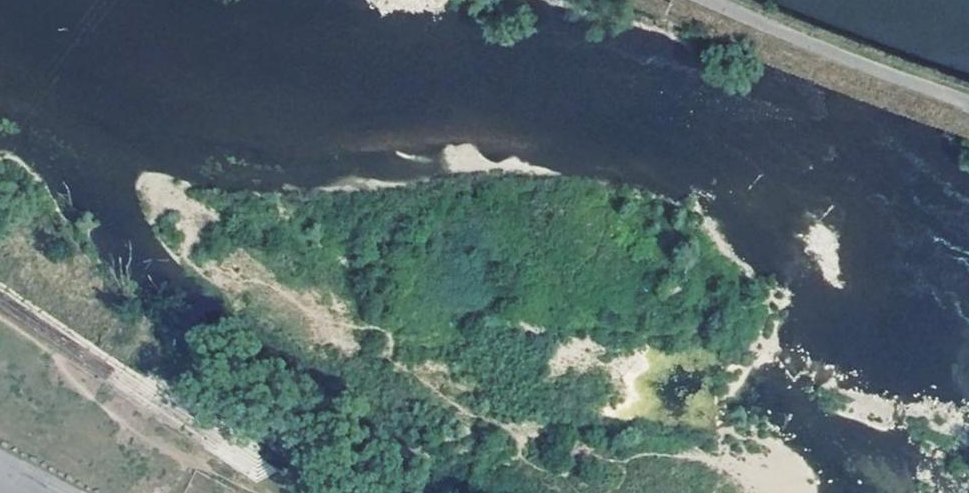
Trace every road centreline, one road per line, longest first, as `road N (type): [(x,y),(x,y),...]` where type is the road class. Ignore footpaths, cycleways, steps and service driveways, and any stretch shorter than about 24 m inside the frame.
road 1 (track): [(713,0),(968,103)]

